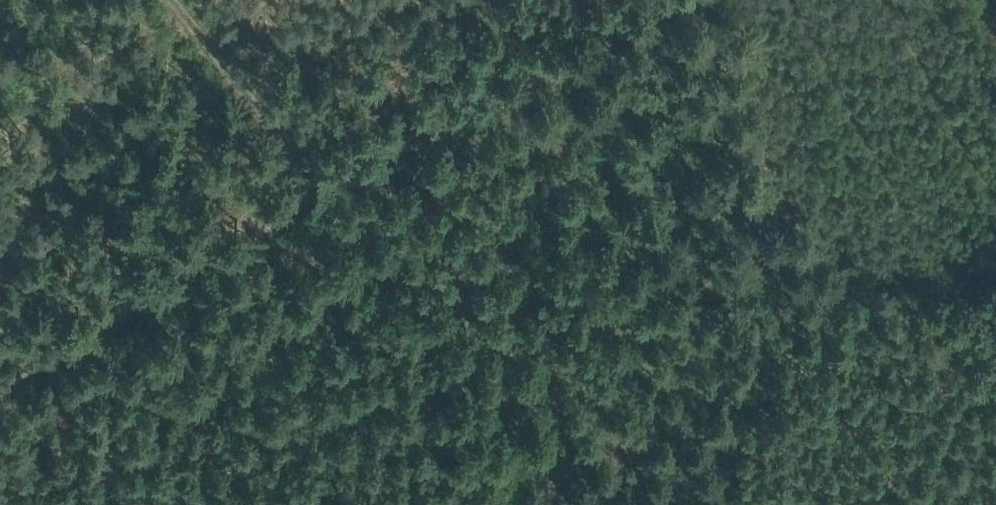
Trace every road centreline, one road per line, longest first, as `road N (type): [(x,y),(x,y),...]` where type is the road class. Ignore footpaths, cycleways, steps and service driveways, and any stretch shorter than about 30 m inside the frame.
road 1 (track): [(0,380),(342,177),(668,0)]
road 2 (track): [(618,504),(398,233),(342,177)]

